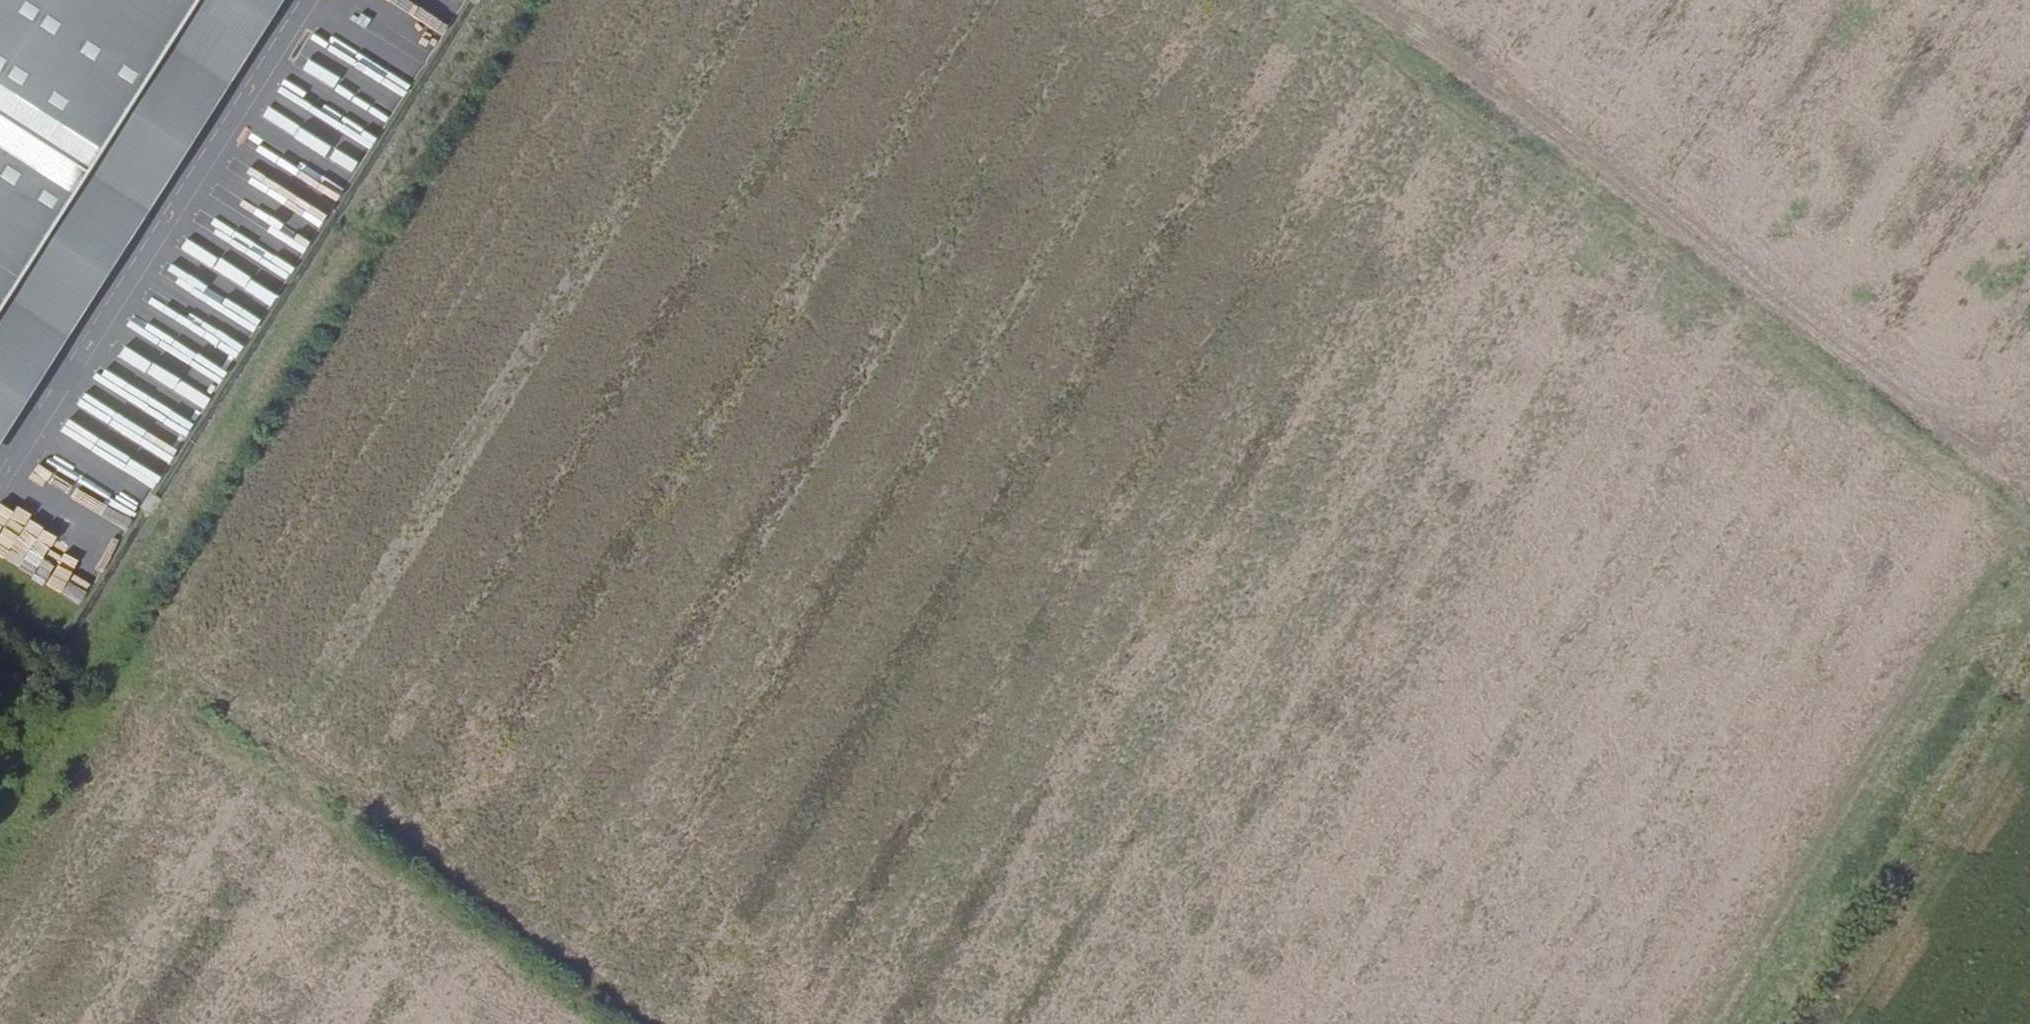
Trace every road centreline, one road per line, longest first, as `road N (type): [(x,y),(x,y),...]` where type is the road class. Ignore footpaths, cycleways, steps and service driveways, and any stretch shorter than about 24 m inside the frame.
road 1 (track): [(2029,532),(1319,0)]
road 2 (track): [(108,665),(68,737),(0,829)]

